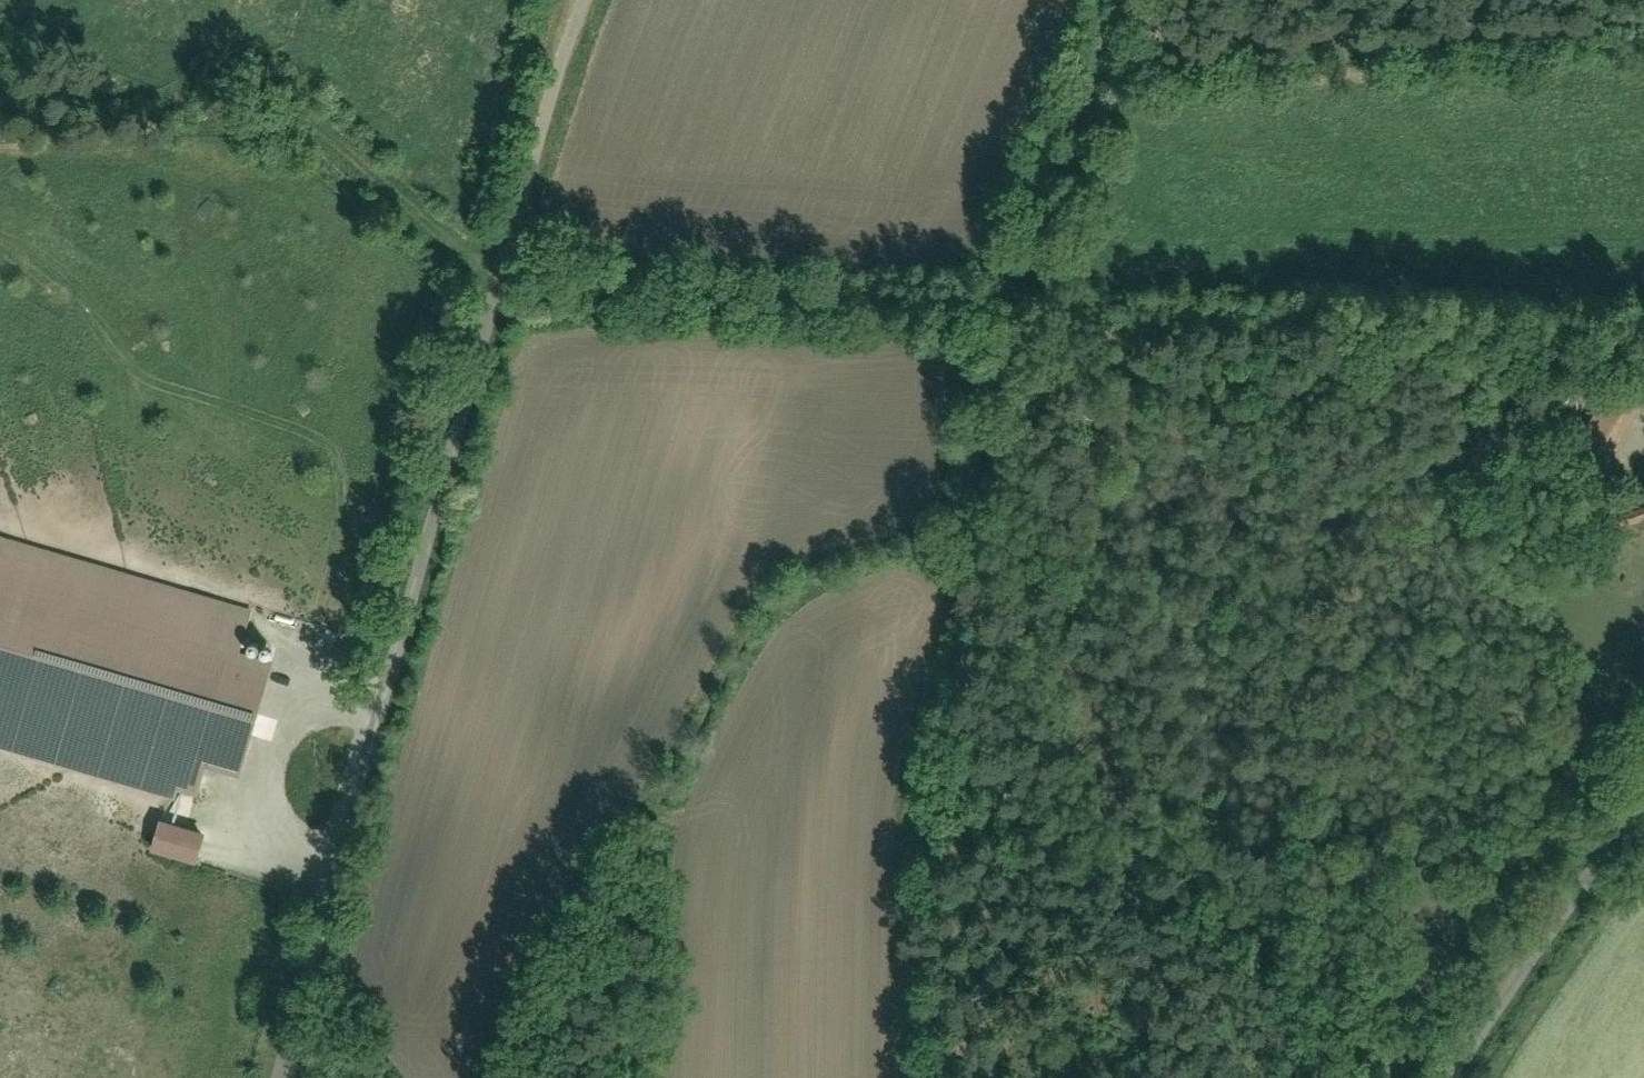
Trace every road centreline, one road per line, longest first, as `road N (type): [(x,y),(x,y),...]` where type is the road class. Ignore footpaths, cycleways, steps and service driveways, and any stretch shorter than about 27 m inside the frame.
road 1 (track): [(280,1077),(588,0)]
road 2 (residential): [(1643,796),(1448,1077)]

